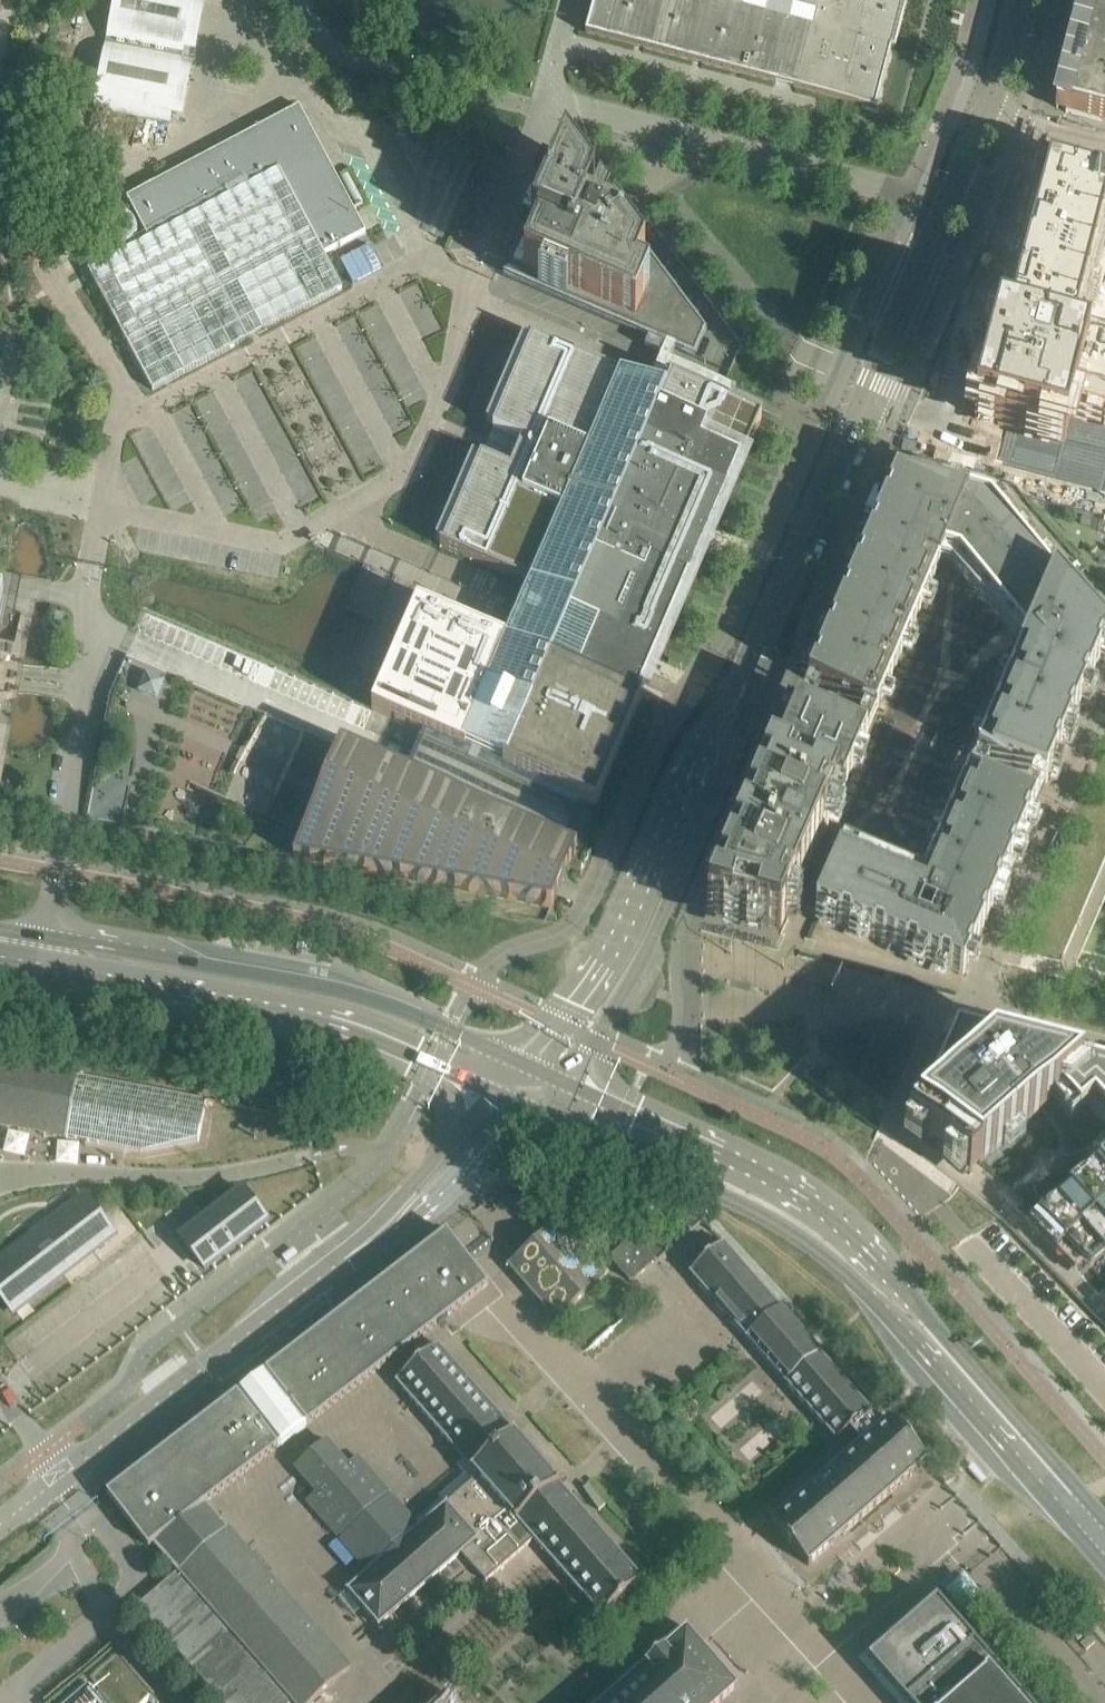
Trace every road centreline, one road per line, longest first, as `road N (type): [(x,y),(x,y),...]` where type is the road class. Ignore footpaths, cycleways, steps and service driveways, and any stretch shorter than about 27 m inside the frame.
road 1 (tertiary): [(532,1109),(752,1209),(827,1257),(1101,1566)]
road 2 (tertiary): [(1104,1516),(839,1221),(766,1176),(559,1080)]
road 3 (tertiary): [(519,1062),(371,997),(0,926)]
road 4 (tertiary): [(0,962),(357,1031),(493,1092)]
road 5 (tertiary): [(753,662),(947,214)]
road 6 (residential): [(1104,685),(971,1003),(1104,1038)]
road 7 (unclassified): [(379,1234),(0,1521)]
road 8 (tertiary): [(753,662),(712,719),(608,953),(575,1002),(519,1062)]
road 9 (tertiary): [(559,1080),(656,936),(725,775),(753,662)]
road 10 (residential): [(947,214),(879,189),(612,117),(540,110)]
road 11 (unclassified): [(379,1234),(431,1211),(532,1109)]
road 12 (residential): [(970,1240),(1104,1389)]
road 13 (unclassified): [(493,1092),(379,1234)]
road 14 (residential): [(884,440),(1003,495)]
road 15 (tertiary): [(992,116),(1023,0)]

